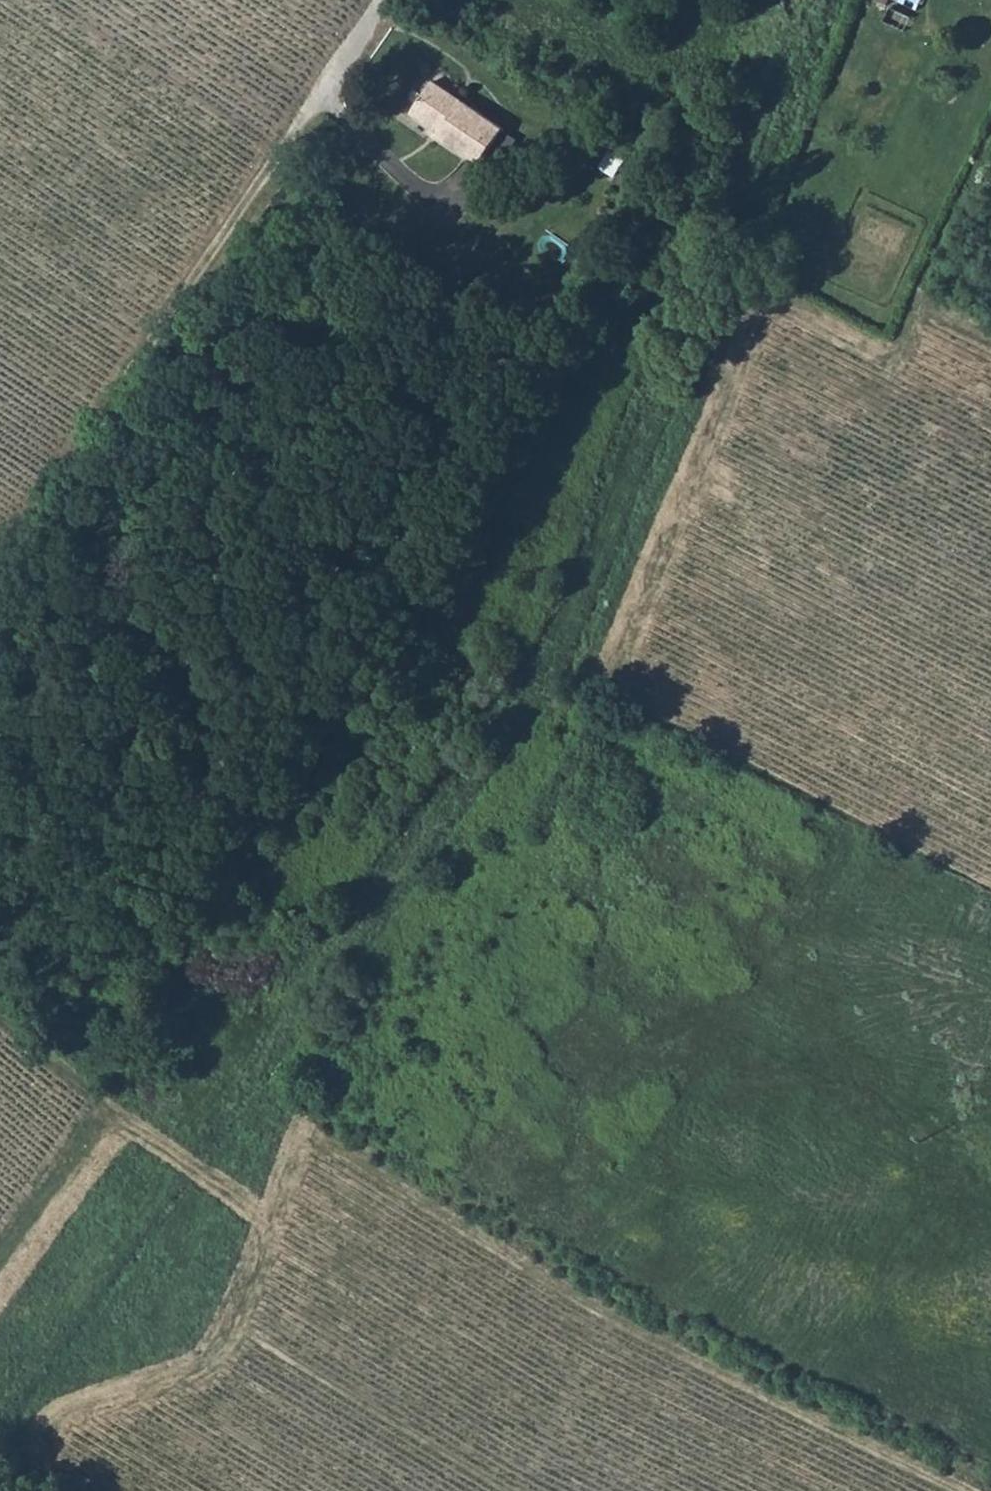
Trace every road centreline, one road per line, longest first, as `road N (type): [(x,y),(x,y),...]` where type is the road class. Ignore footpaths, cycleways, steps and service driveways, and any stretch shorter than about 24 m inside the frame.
road 1 (track): [(0,571),(284,139)]

